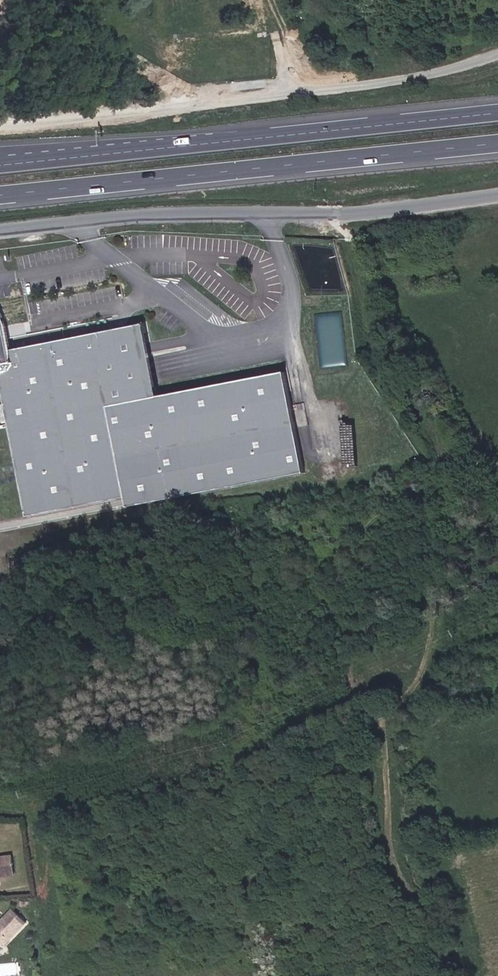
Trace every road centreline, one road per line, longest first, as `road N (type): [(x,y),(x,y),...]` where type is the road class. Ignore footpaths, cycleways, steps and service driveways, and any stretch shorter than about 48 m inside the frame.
road 1 (trunk): [(0,195),(497,143)]
road 2 (unclassified): [(0,232),(148,213),(278,216),(497,194)]
road 3 (trunk): [(497,112),(6,164)]

